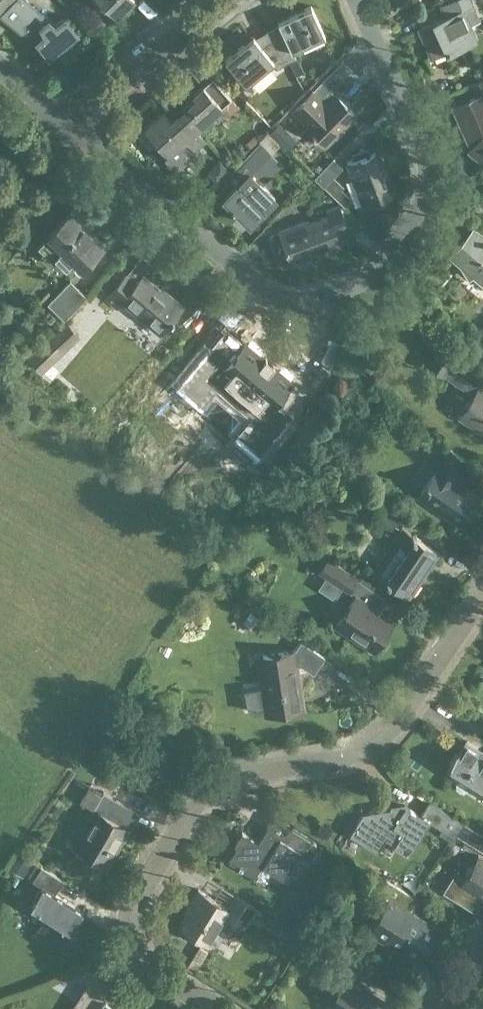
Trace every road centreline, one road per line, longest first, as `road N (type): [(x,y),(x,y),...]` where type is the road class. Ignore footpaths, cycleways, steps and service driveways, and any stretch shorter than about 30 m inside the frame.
road 1 (residential): [(362,0),(421,128),(429,172),(421,207),(366,287),(319,302),(274,295),(68,128)]
road 2 (residential): [(223,1008),(151,965),(130,937),(134,900),(196,798),(216,779),(351,754),(399,723)]
road 3 (residential): [(68,128),(213,0)]
road 4 (residential): [(399,723),(482,603)]

